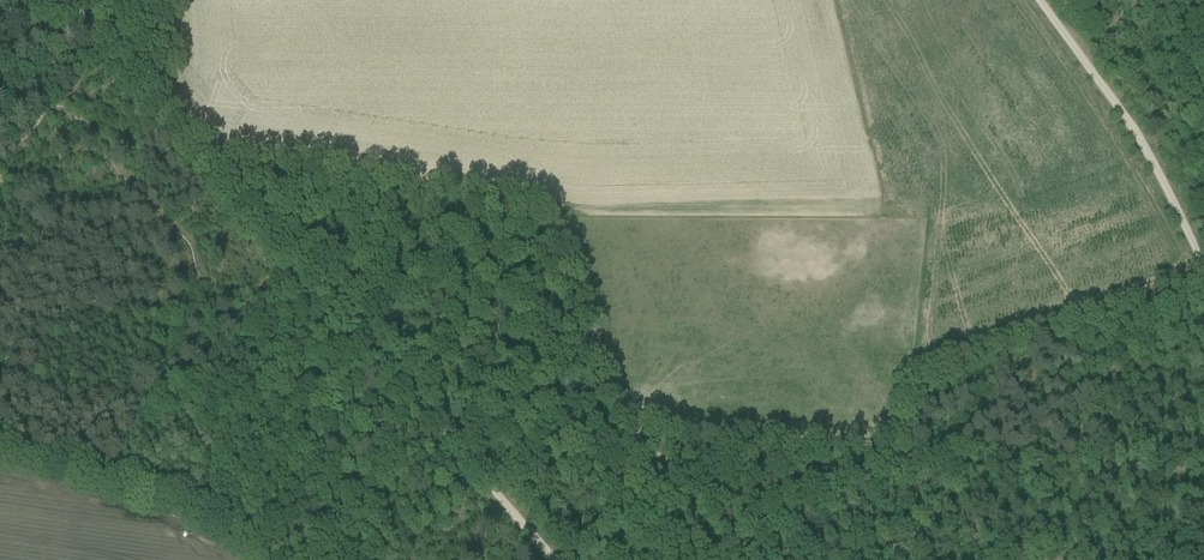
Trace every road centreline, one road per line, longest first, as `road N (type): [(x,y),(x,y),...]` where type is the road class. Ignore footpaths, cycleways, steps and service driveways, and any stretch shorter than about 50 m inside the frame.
road 1 (track): [(58,0),(149,88),(554,559)]
road 2 (track): [(1042,0),(1140,142),(1203,263)]

